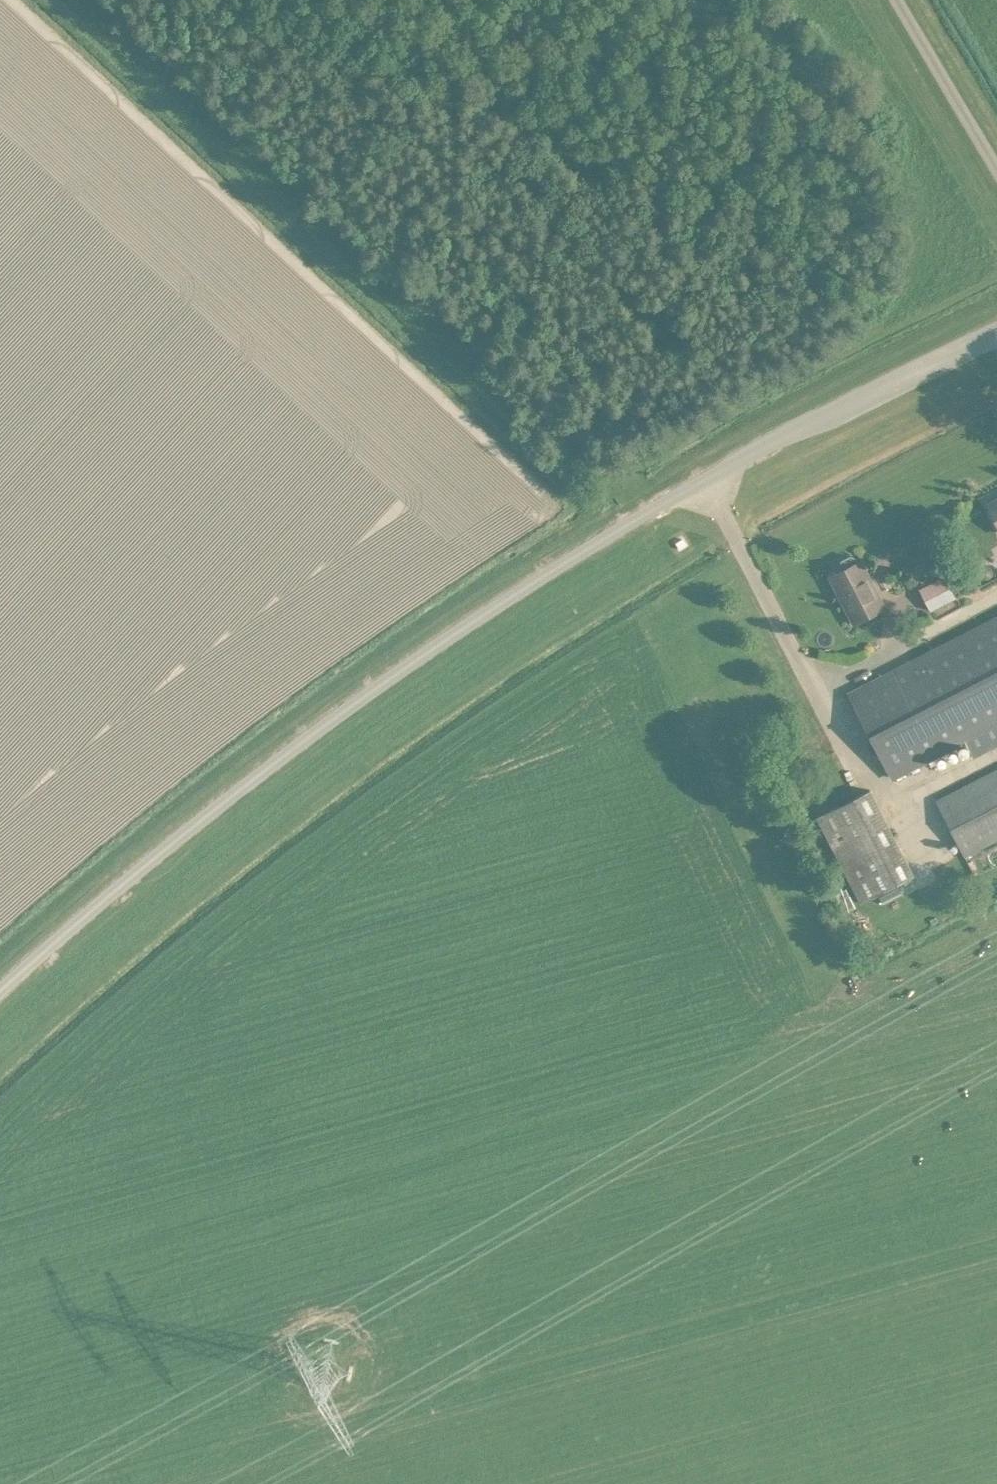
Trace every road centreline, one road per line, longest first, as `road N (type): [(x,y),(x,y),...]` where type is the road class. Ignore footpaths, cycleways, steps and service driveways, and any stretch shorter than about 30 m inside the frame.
road 1 (unclassified): [(996,325),(604,528),(489,601),(241,770),(0,987)]
road 2 (track): [(41,0),(431,362),(544,363),(605,390),(694,480)]
road 3 (unclassified): [(996,182),(891,0)]

